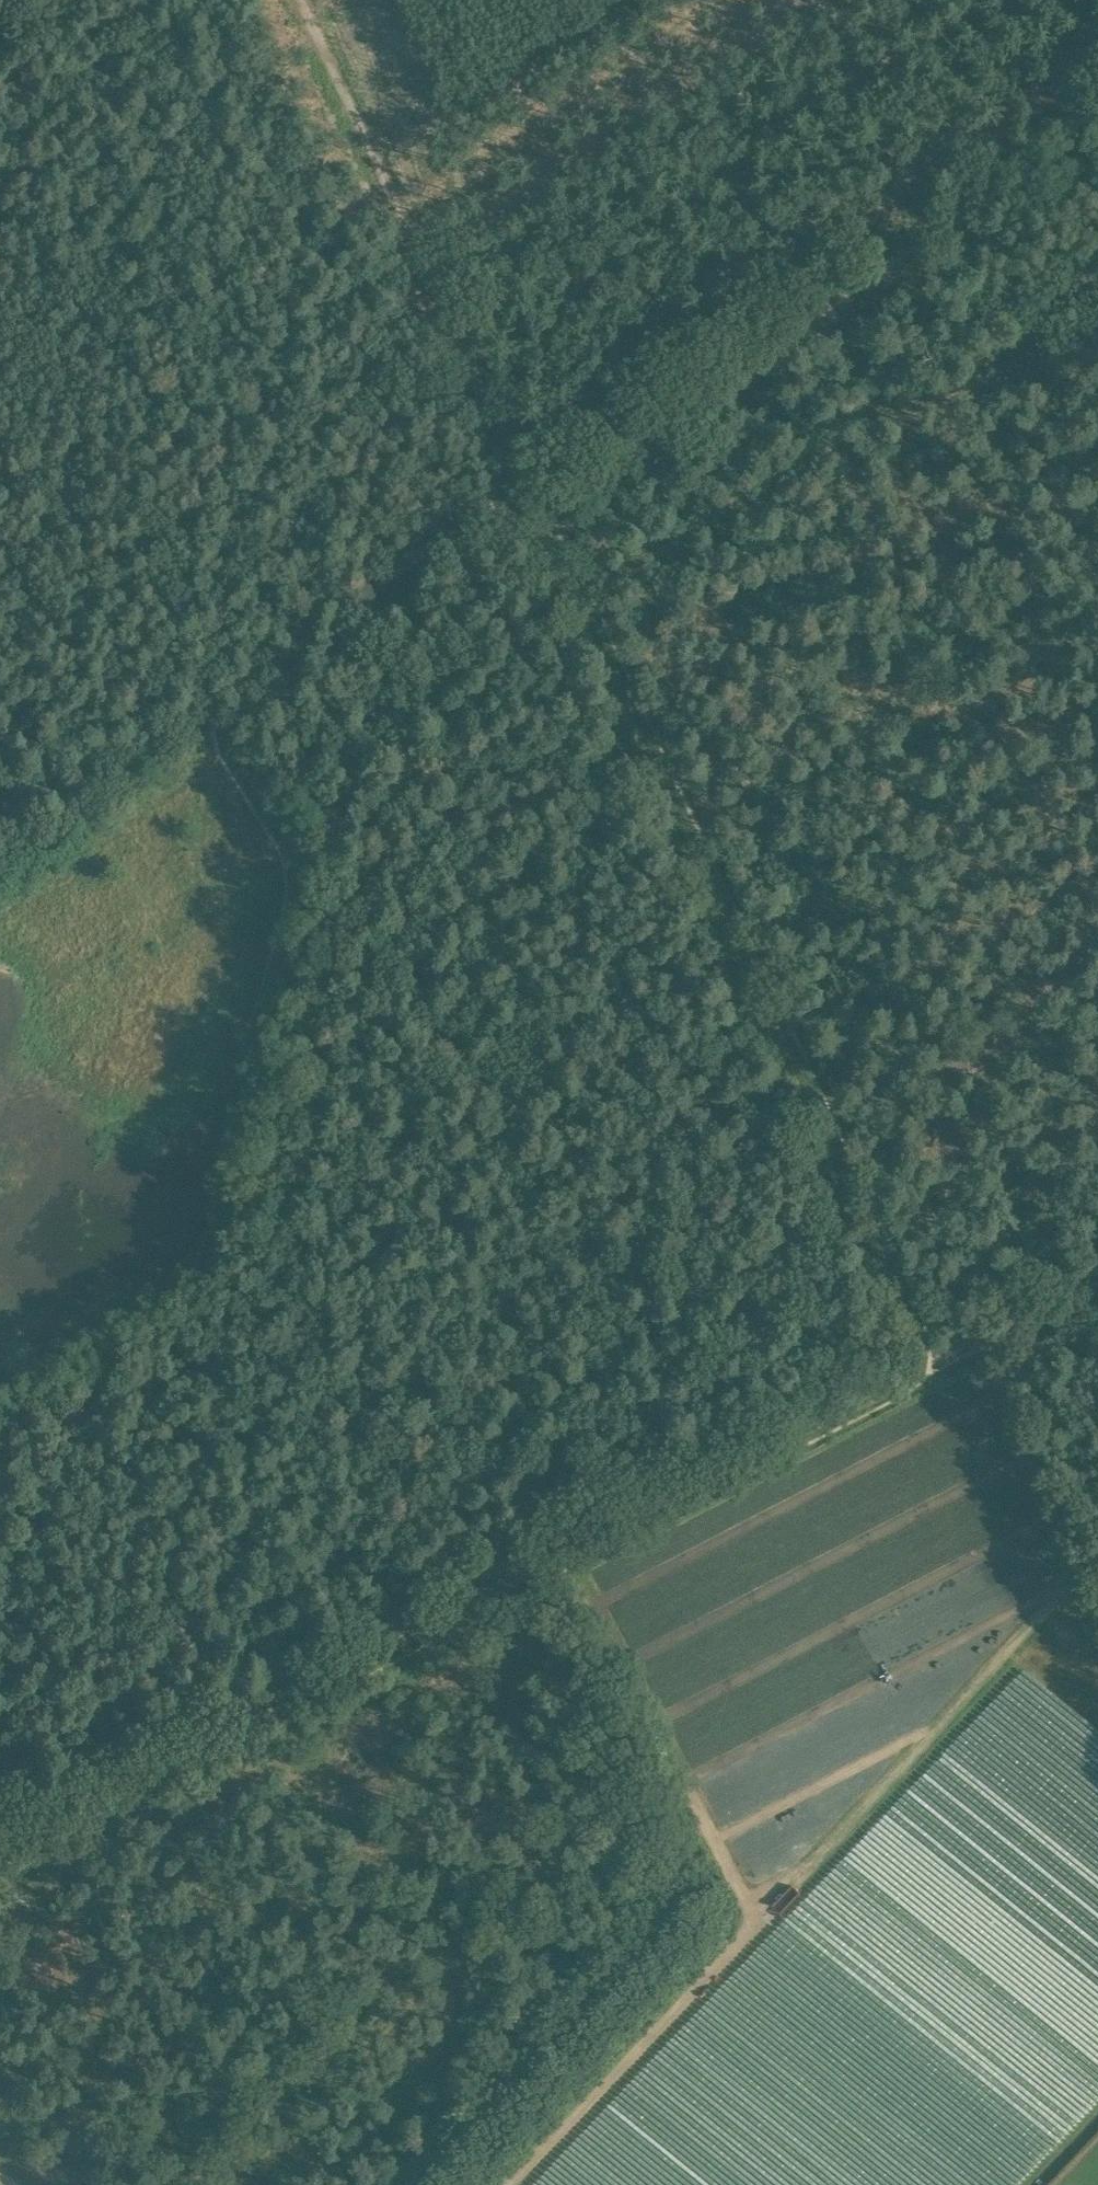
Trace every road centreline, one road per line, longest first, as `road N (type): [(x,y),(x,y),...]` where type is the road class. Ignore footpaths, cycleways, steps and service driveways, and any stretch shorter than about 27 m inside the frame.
road 1 (track): [(923,1369),(0,1855)]
road 2 (track): [(923,1369),(544,503)]
road 3 (track): [(0,1520),(97,1377),(139,1282),(196,1204),(288,897),(284,864),(213,748),(226,696)]
road 4 (track): [(1097,113),(544,503)]
road 5 (track): [(1097,1631),(980,1344)]
road 6 (track): [(0,143),(226,0)]
road 7 (track): [(1097,1281),(923,1369)]

